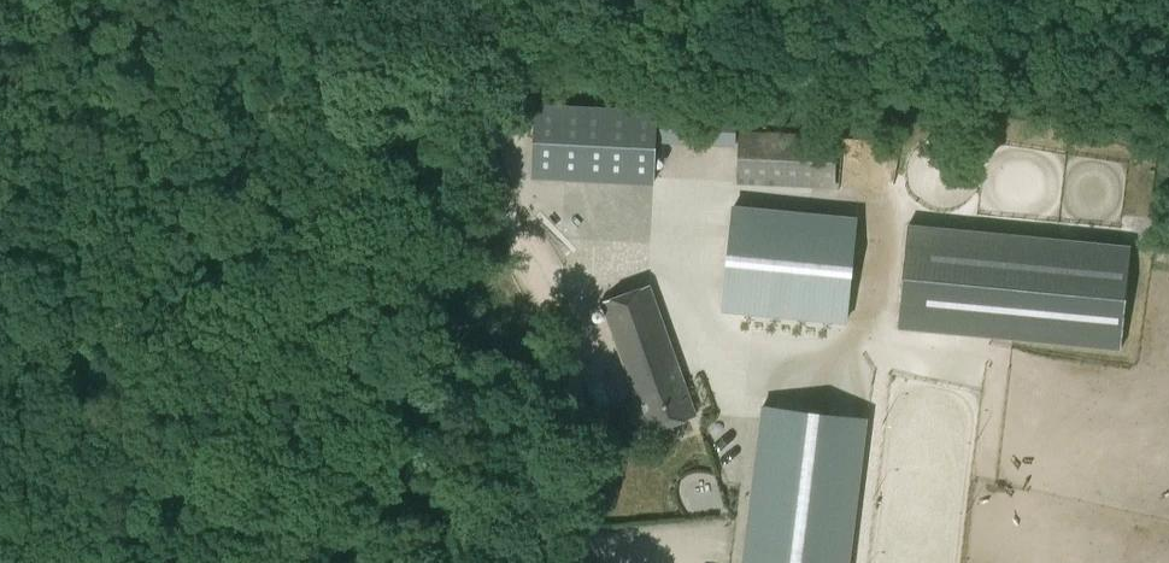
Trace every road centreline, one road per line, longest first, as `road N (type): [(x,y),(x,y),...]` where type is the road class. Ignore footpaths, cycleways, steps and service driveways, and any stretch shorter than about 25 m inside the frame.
road 1 (track): [(580,562),(585,431),(578,385),(559,325),(517,238)]
road 2 (track): [(435,0),(517,238)]

